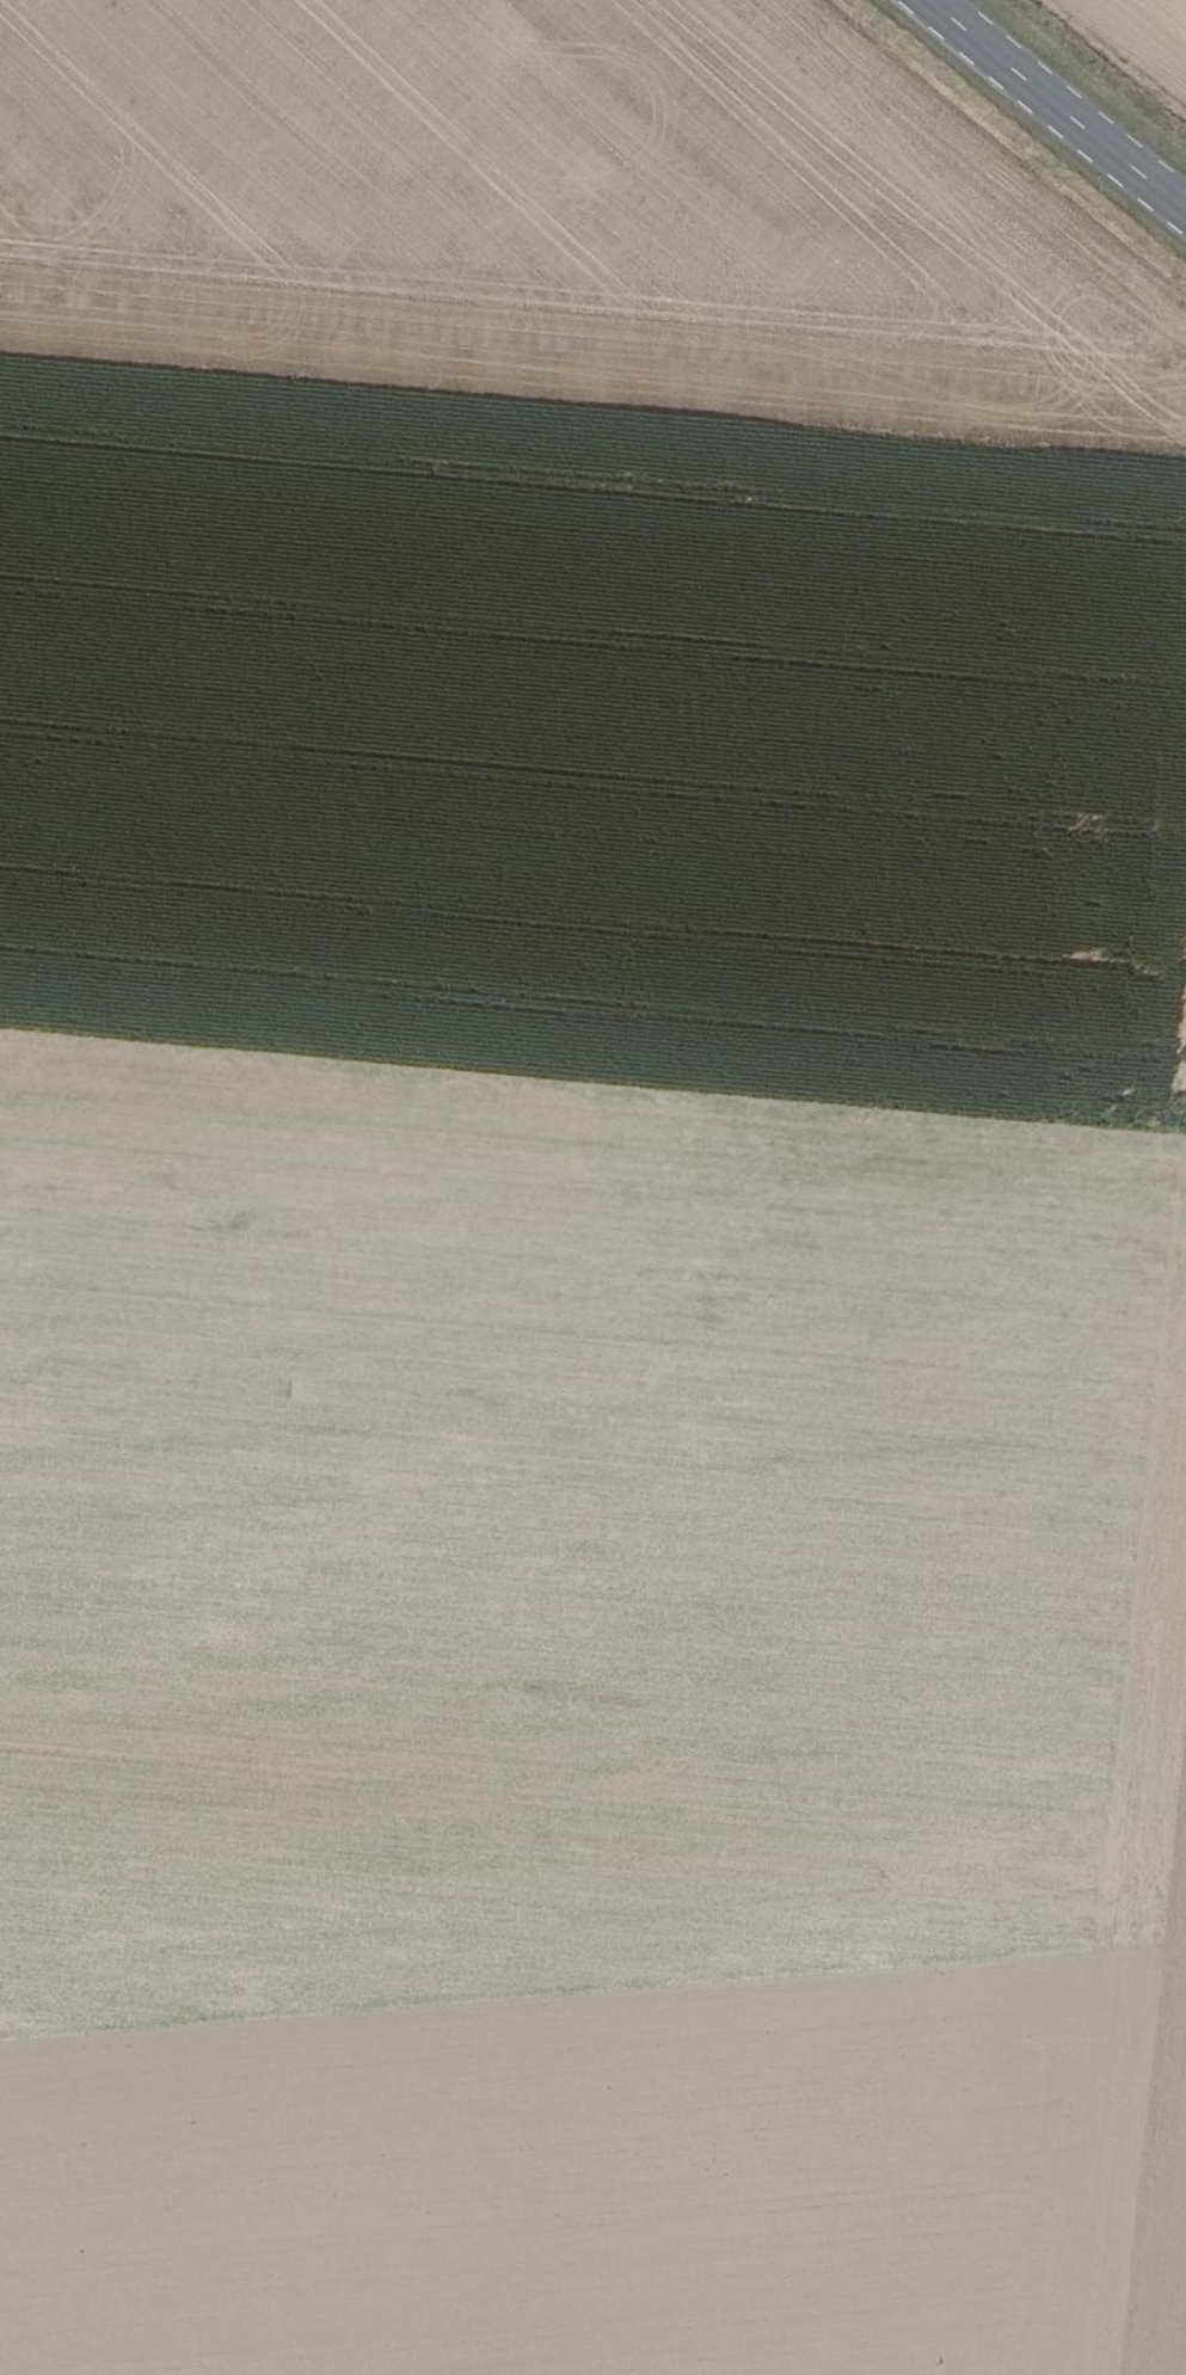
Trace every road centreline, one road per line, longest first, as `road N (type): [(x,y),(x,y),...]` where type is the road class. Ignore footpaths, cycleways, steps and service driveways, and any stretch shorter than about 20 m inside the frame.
road 1 (primary): [(1185,209),(922,0)]

